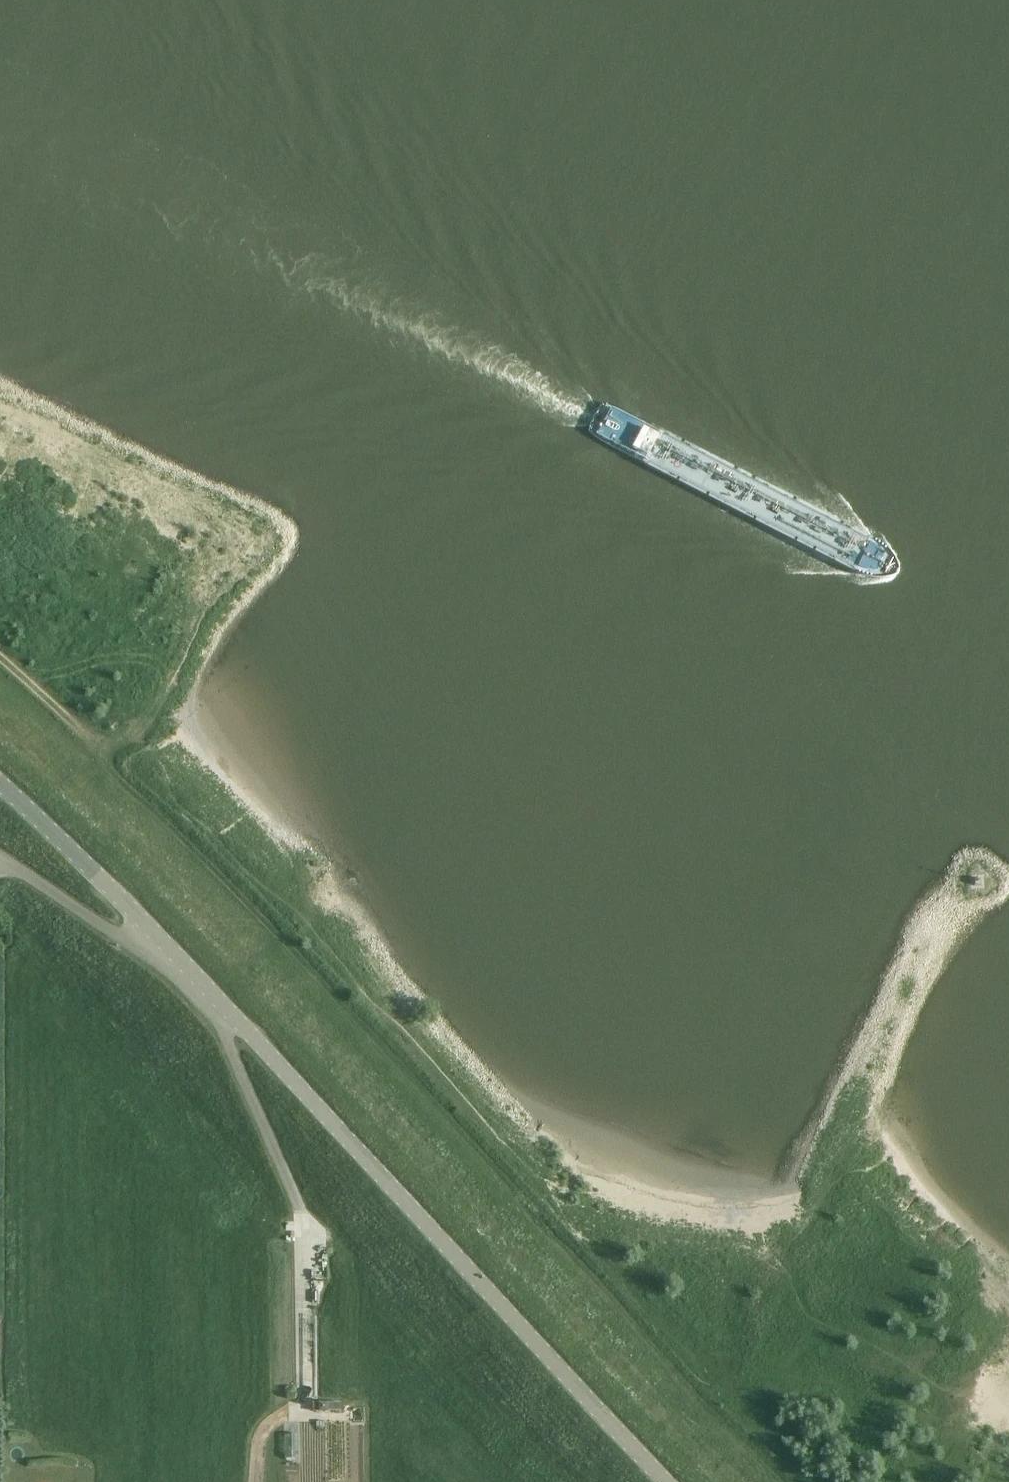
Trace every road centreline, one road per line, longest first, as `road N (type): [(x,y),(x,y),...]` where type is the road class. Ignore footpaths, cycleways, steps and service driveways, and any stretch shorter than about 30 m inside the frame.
road 1 (tertiary): [(668,1481),(198,976),(0,783)]

